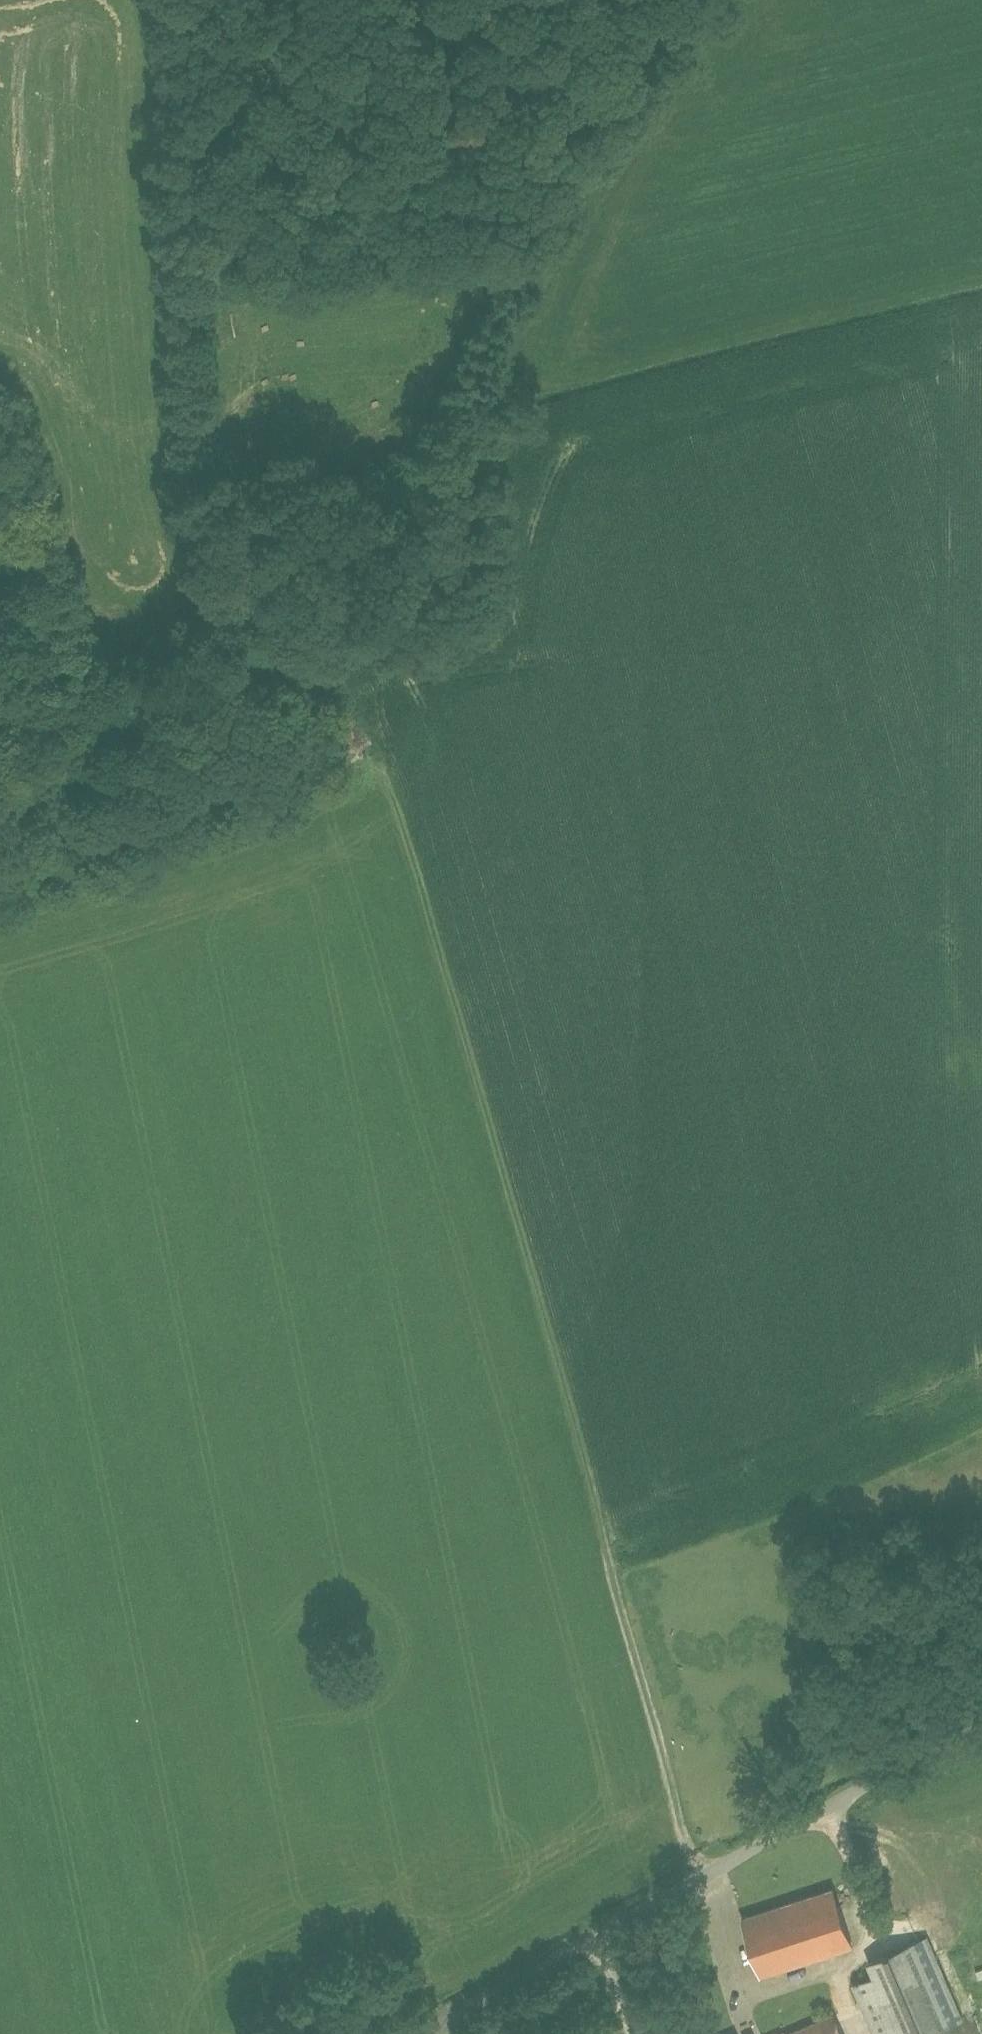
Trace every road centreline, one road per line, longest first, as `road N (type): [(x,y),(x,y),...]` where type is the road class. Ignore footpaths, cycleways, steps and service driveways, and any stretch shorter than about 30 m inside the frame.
road 1 (unclassified): [(981,1729),(907,1763),(418,2033)]
road 2 (track): [(614,1568),(700,1875)]

